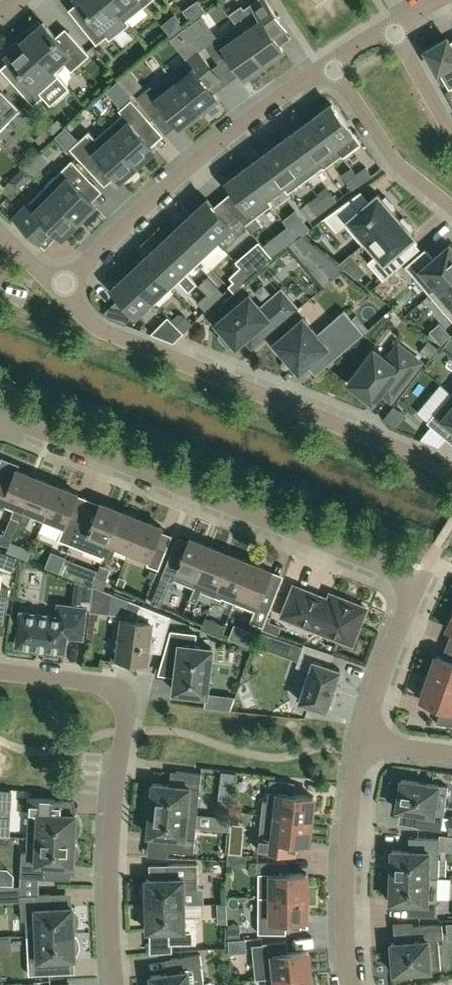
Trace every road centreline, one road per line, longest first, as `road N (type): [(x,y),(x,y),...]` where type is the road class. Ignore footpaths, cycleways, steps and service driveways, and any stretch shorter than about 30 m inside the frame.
road 1 (residential): [(0,429),(398,571),(412,589),(360,746)]
road 2 (residential): [(451,471),(100,330),(60,289)]
road 3 (residential): [(108,984),(106,864),(119,702),(109,692),(0,674)]
road 4 (residential): [(60,289),(151,198),(256,109),(330,59)]
road 5 (residential): [(360,746),(344,813),(339,884),(346,984)]
road 6 (residential): [(330,59),(393,162),(451,209)]
road 7 (residential): [(451,139),(387,25)]

